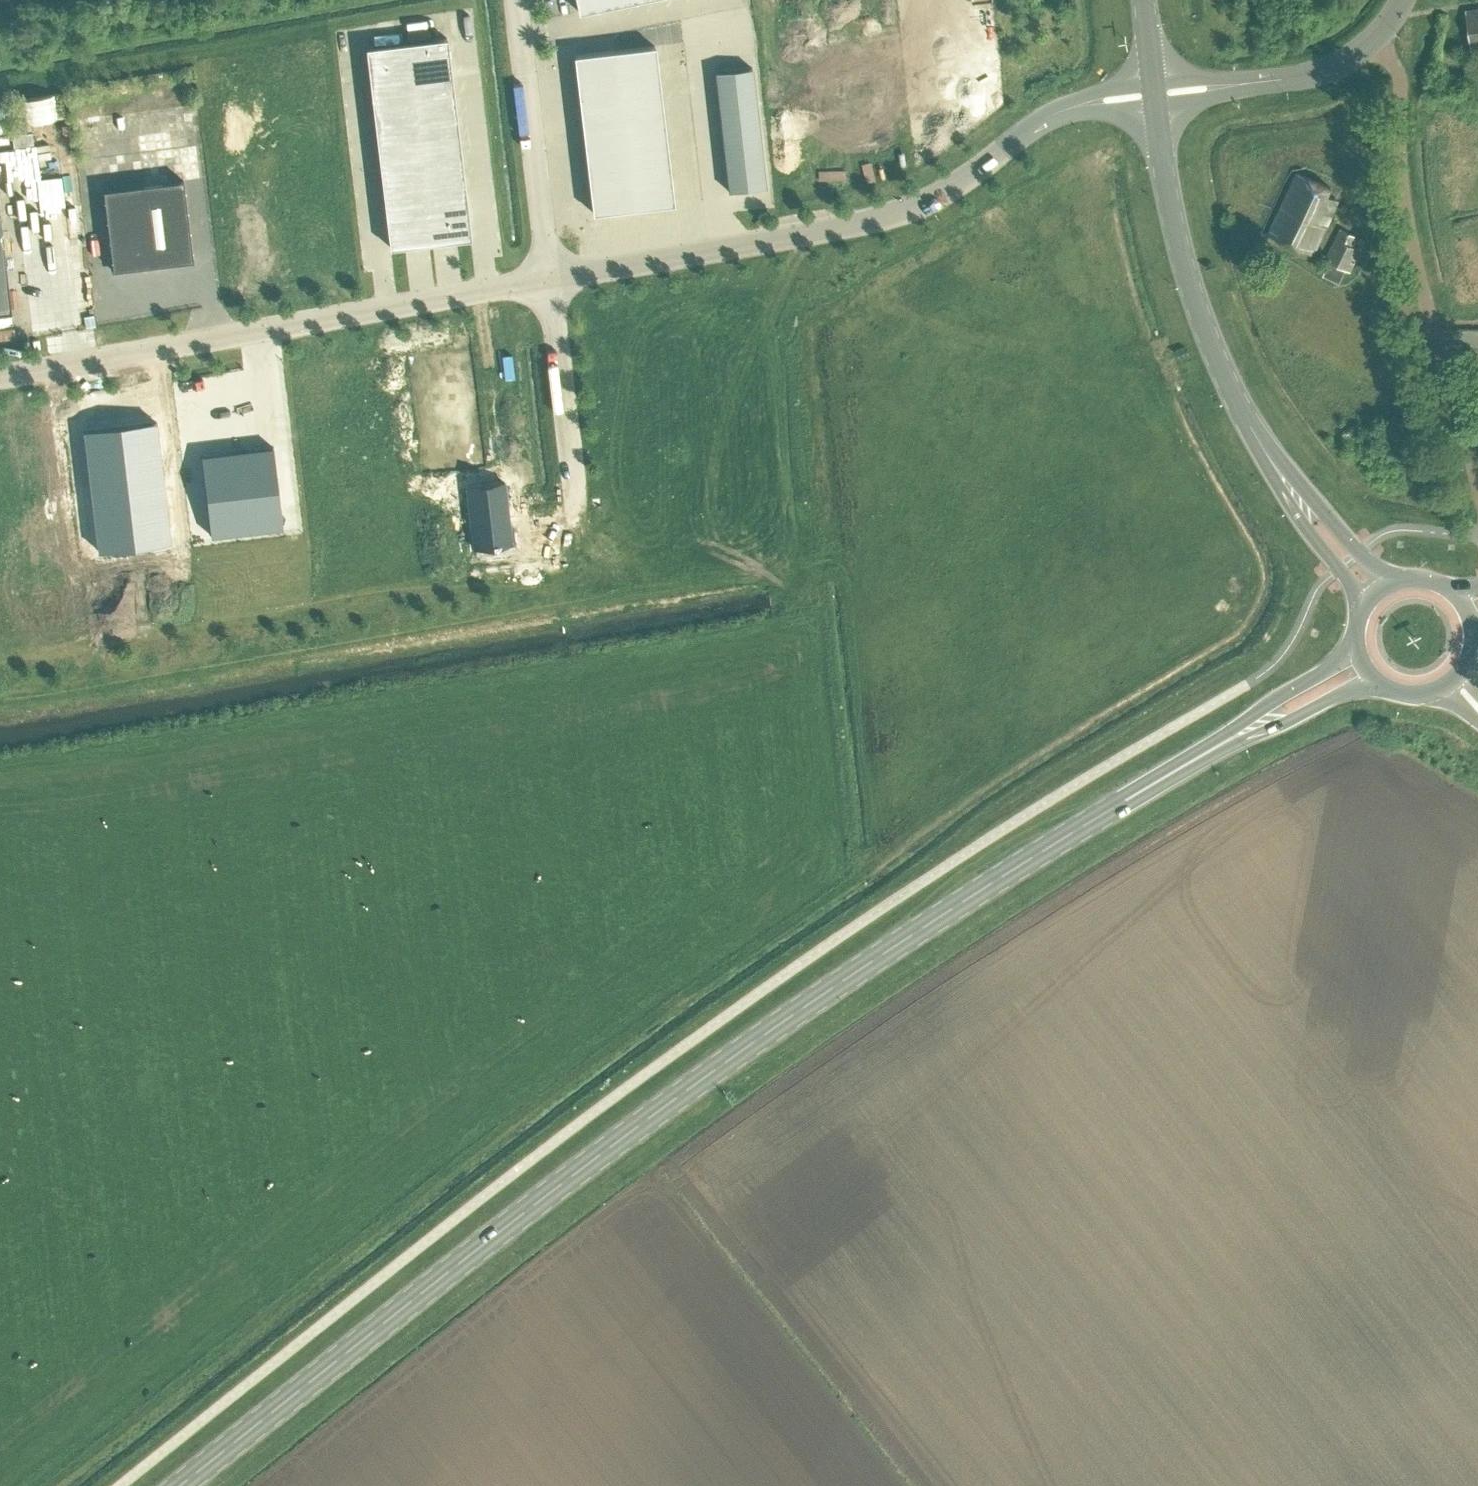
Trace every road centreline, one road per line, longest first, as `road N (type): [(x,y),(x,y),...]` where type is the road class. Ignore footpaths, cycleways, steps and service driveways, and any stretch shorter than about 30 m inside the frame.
road 1 (primary): [(179,1485),(592,1157),(769,1030),(934,917),(1245,729)]
road 2 (unclassified): [(550,278),(881,217),(924,201),(1048,116),(1155,90)]
road 3 (unclassified): [(0,375),(550,278)]
road 4 (residential): [(1477,488),(1412,235),(1401,77),(1377,42)]
road 5 (secondary): [(1295,493),(1229,383),(1190,286),(1155,90)]
road 6 (unclassified): [(514,0),(550,278)]
road 7 (unclassified): [(1155,90),(1307,75),(1377,42)]
road 8 (unclassified): [(550,278),(575,499)]
road 9 (primary): [(1245,729),(1279,724),(1372,680)]
road 10 (primary): [(1354,648),(1265,704),(1245,729)]
road 11 (secondary): [(1295,493),(1305,527),(1361,604)]
road 12 (secondary): [(1392,578),(1324,509),(1295,493)]

